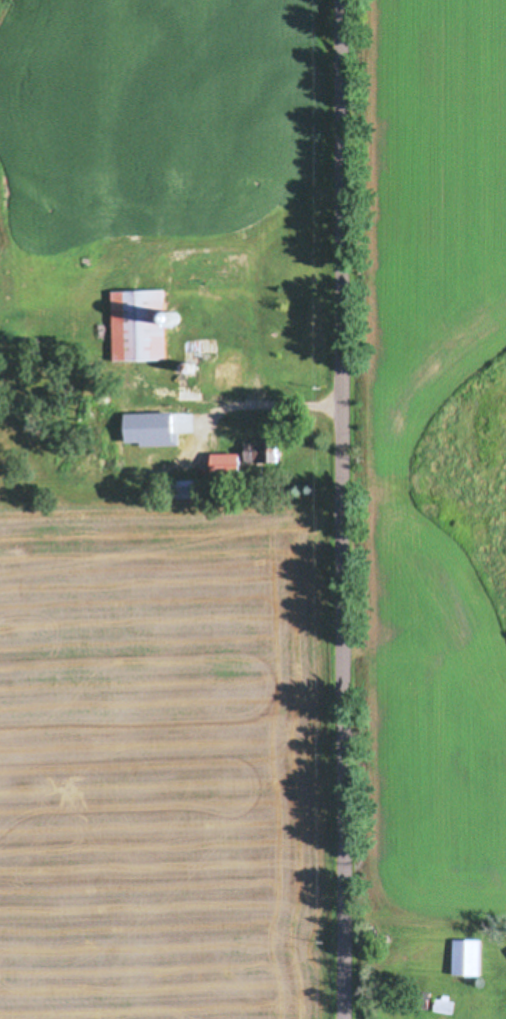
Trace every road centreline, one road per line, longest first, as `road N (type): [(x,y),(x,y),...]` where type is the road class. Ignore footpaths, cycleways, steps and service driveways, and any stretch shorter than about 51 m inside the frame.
road 1 (residential): [(343,1018),(338,0)]

